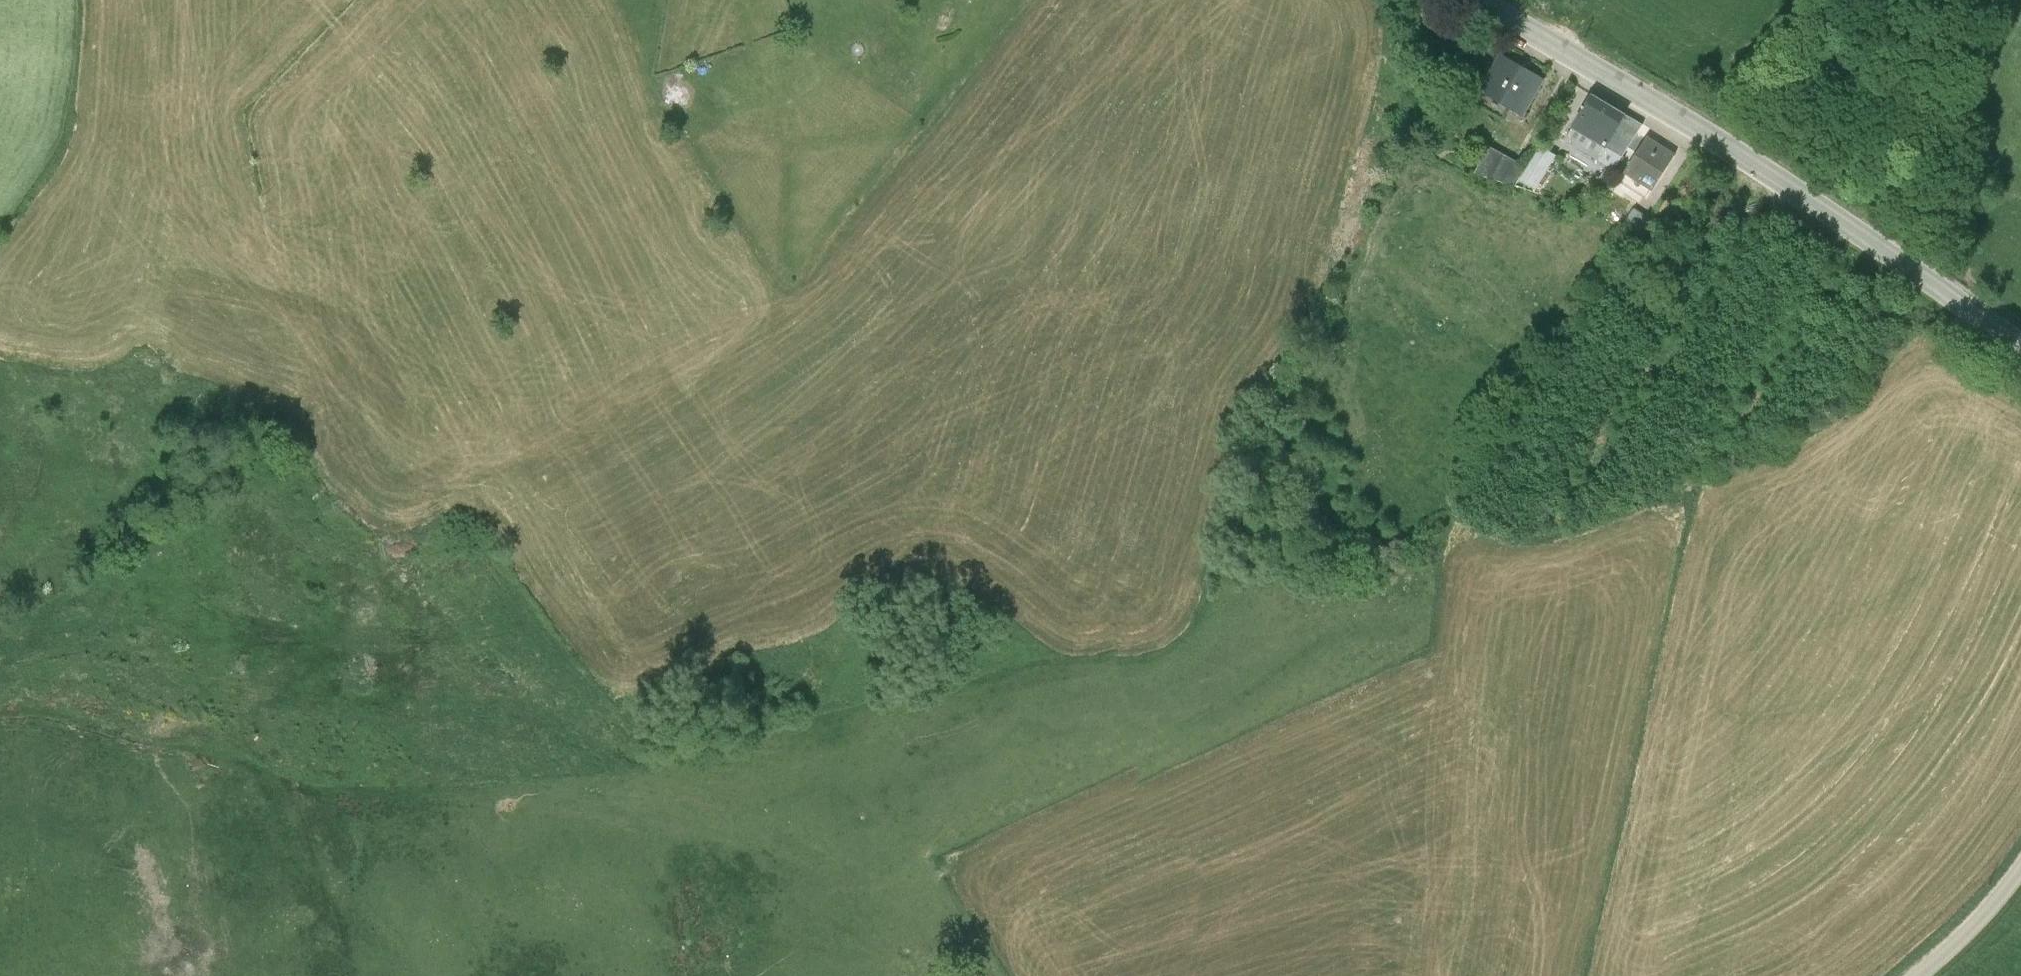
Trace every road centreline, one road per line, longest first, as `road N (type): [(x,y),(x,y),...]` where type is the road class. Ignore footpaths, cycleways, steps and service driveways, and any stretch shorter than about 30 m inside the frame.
road 1 (tertiary): [(1464,0),(1695,134),(2020,355)]
road 2 (unclassified): [(2020,869),(1924,975)]

